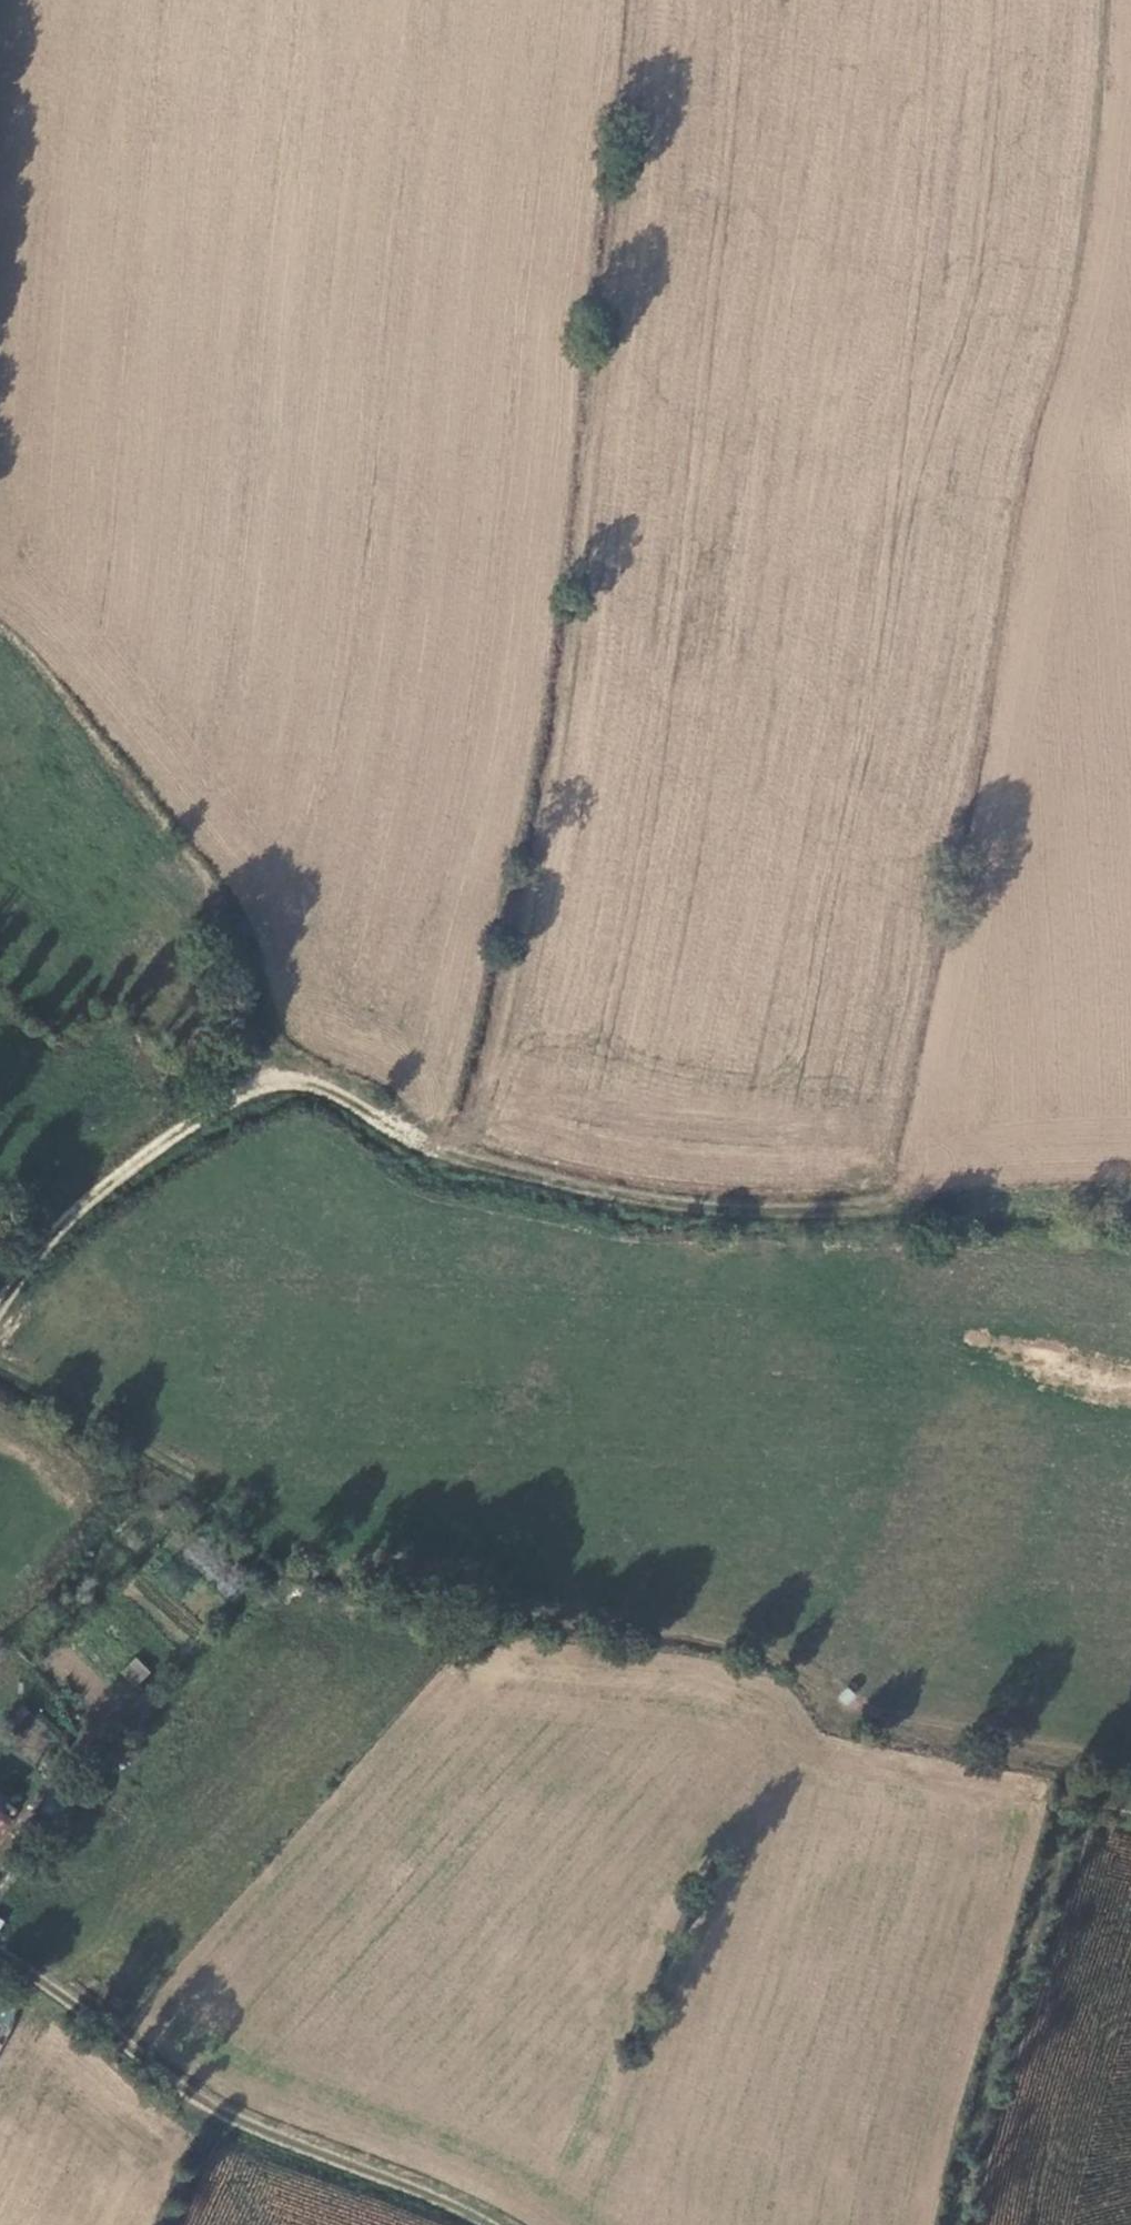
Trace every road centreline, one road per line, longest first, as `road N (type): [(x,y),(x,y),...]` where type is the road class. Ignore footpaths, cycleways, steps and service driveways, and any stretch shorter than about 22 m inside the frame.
road 1 (track): [(895,1198),(665,1203),(433,1145),(327,1089),(279,1080),(188,1129),(60,1219),(0,1308)]
road 2 (track): [(465,2224),(397,2186),(210,2117),(168,2090),(91,2013),(0,1953)]

